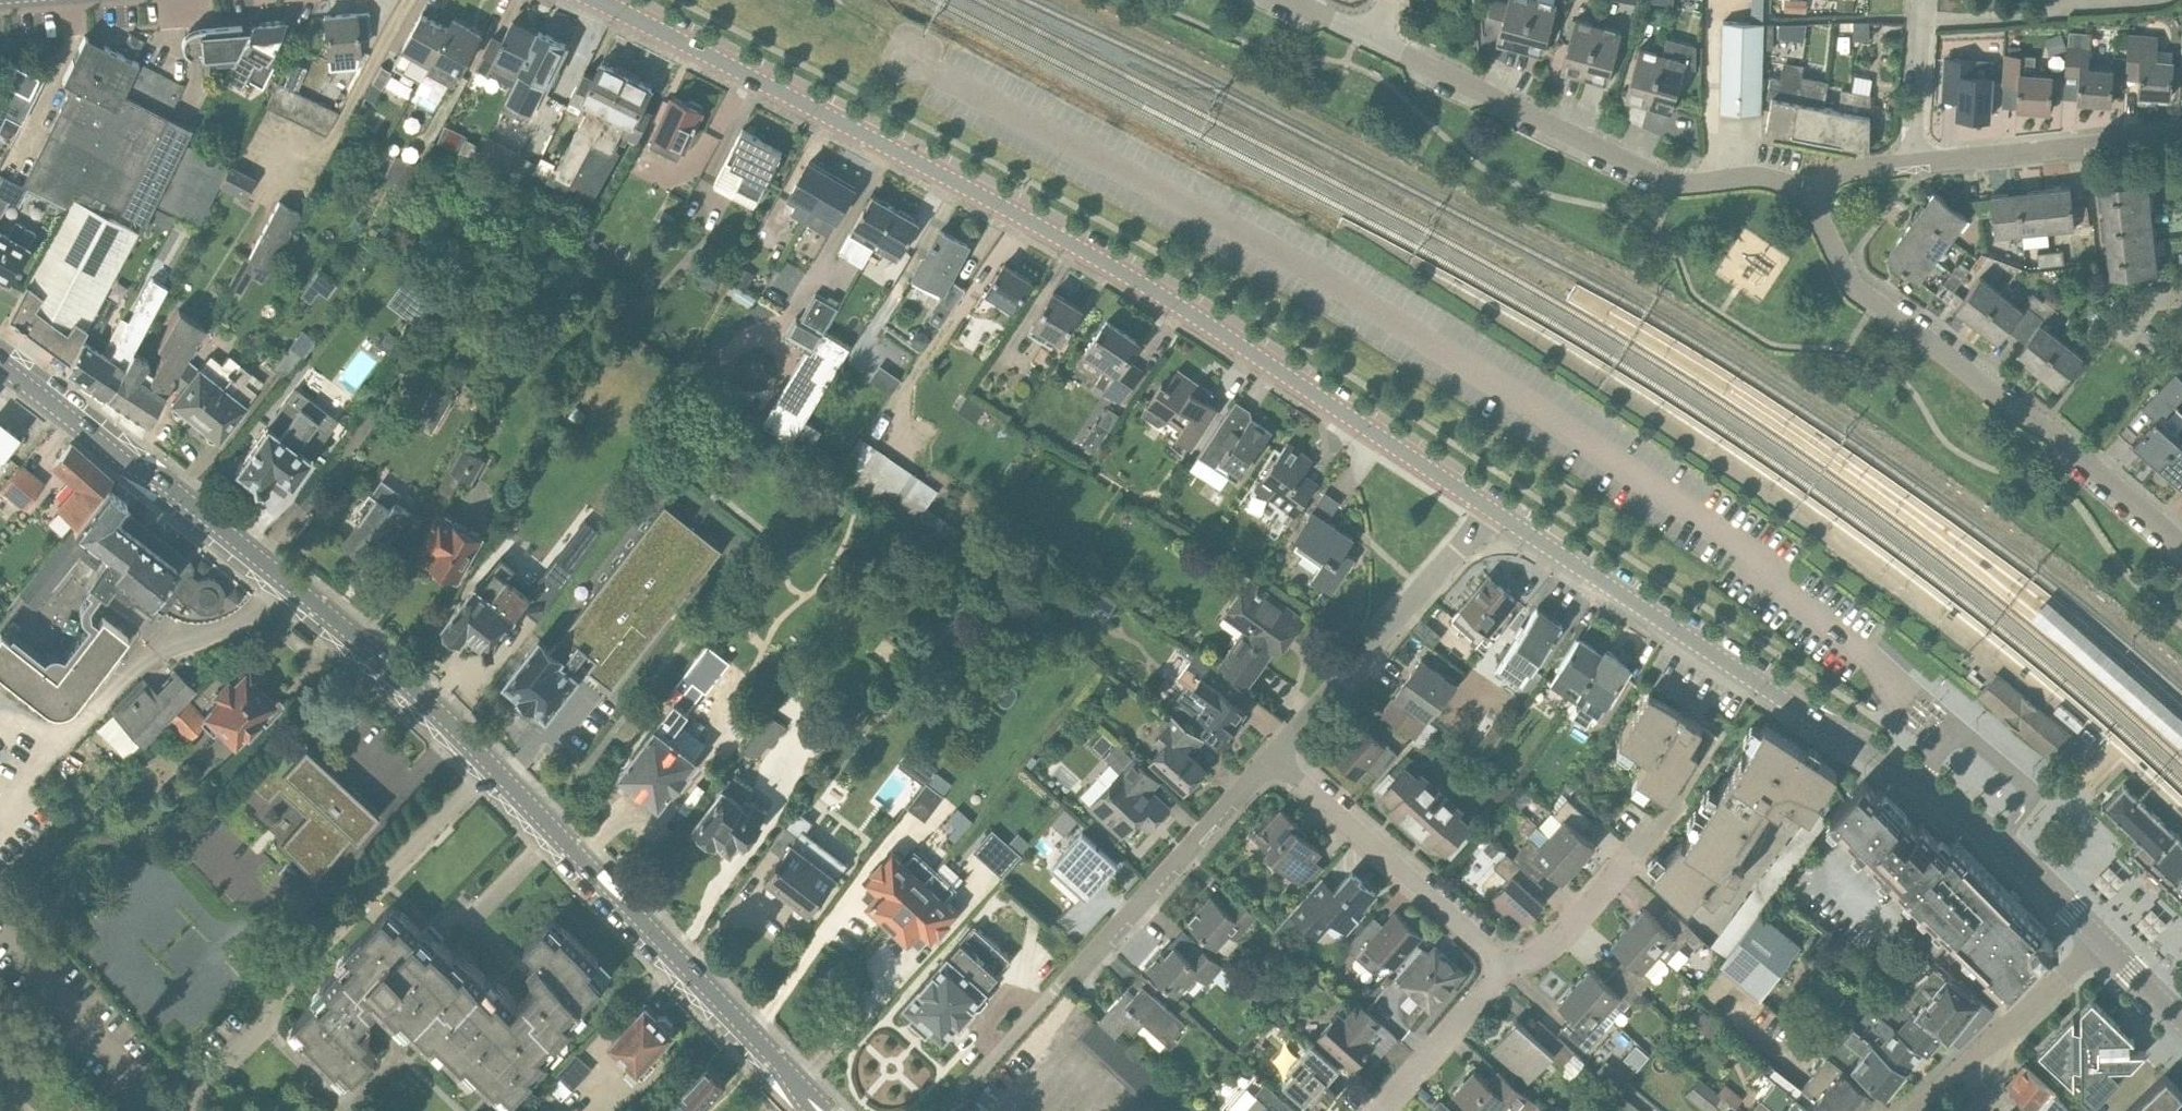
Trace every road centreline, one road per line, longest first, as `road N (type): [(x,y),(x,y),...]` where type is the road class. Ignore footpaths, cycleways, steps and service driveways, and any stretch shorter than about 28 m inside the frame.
road 1 (secondary): [(828,1110),(563,827),(414,688),(229,530),(0,365)]
road 2 (tertiary): [(1490,509),(1124,275),(598,0)]
road 3 (tertiary): [(2102,941),(1941,795),(1490,509)]
road 4 (residential): [(2181,544),(2063,441),(1862,297),(1808,197)]
road 5 (residential): [(1808,197),(1772,178),(1672,182),(1375,40)]
road 6 (residential): [(1490,509),(1273,751)]
road 7 (residential): [(1273,751),(1063,982)]
road 8 (residential): [(1491,967),(1485,950),(1273,751)]
road 9 (residential): [(1922,161),(2181,136)]
road 10 (unclassified): [(1915,1110),(2102,941)]
road 11 (residential): [(1491,967),(1533,959),(1662,822)]
road 12 (residential): [(1385,1110),(1487,990),(1491,967)]
road 13 (residential): [(1927,0),(1922,161)]
road 14 (residential): [(1808,197),(1854,169),(1922,161)]

